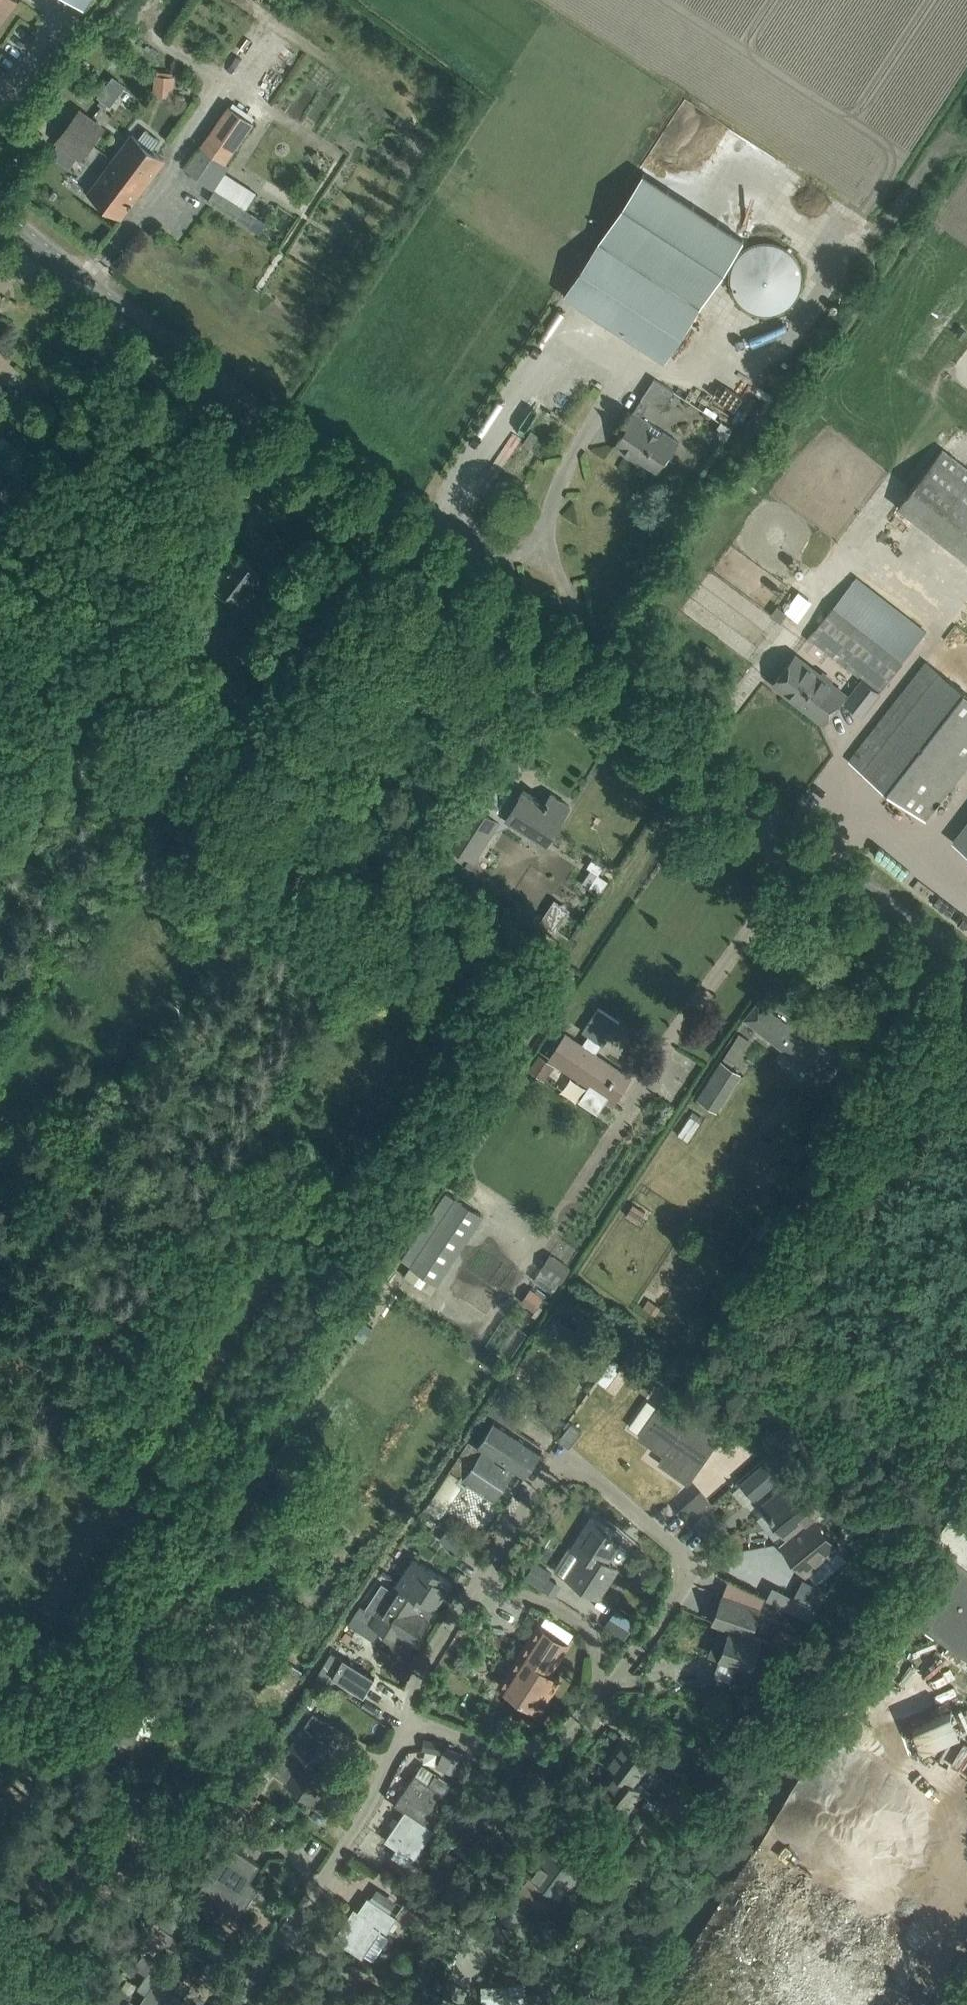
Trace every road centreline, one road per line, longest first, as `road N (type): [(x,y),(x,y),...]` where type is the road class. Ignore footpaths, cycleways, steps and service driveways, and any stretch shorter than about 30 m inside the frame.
road 1 (tertiary): [(966,972),(0,217)]
road 2 (residential): [(481,1591),(545,1486),(575,1460),(694,1572),(679,1603),(609,1680)]
road 3 (residential): [(609,1680),(538,1766),(408,1719)]
road 4 (residential): [(292,1928),(353,1838),(408,1719)]
road 5 (residential): [(609,1680),(594,1640),(572,1621),(549,1606),(481,1591)]
road 6 (residential): [(408,1719),(481,1591)]
road 7 (residential): [(292,1928),(411,2004)]

